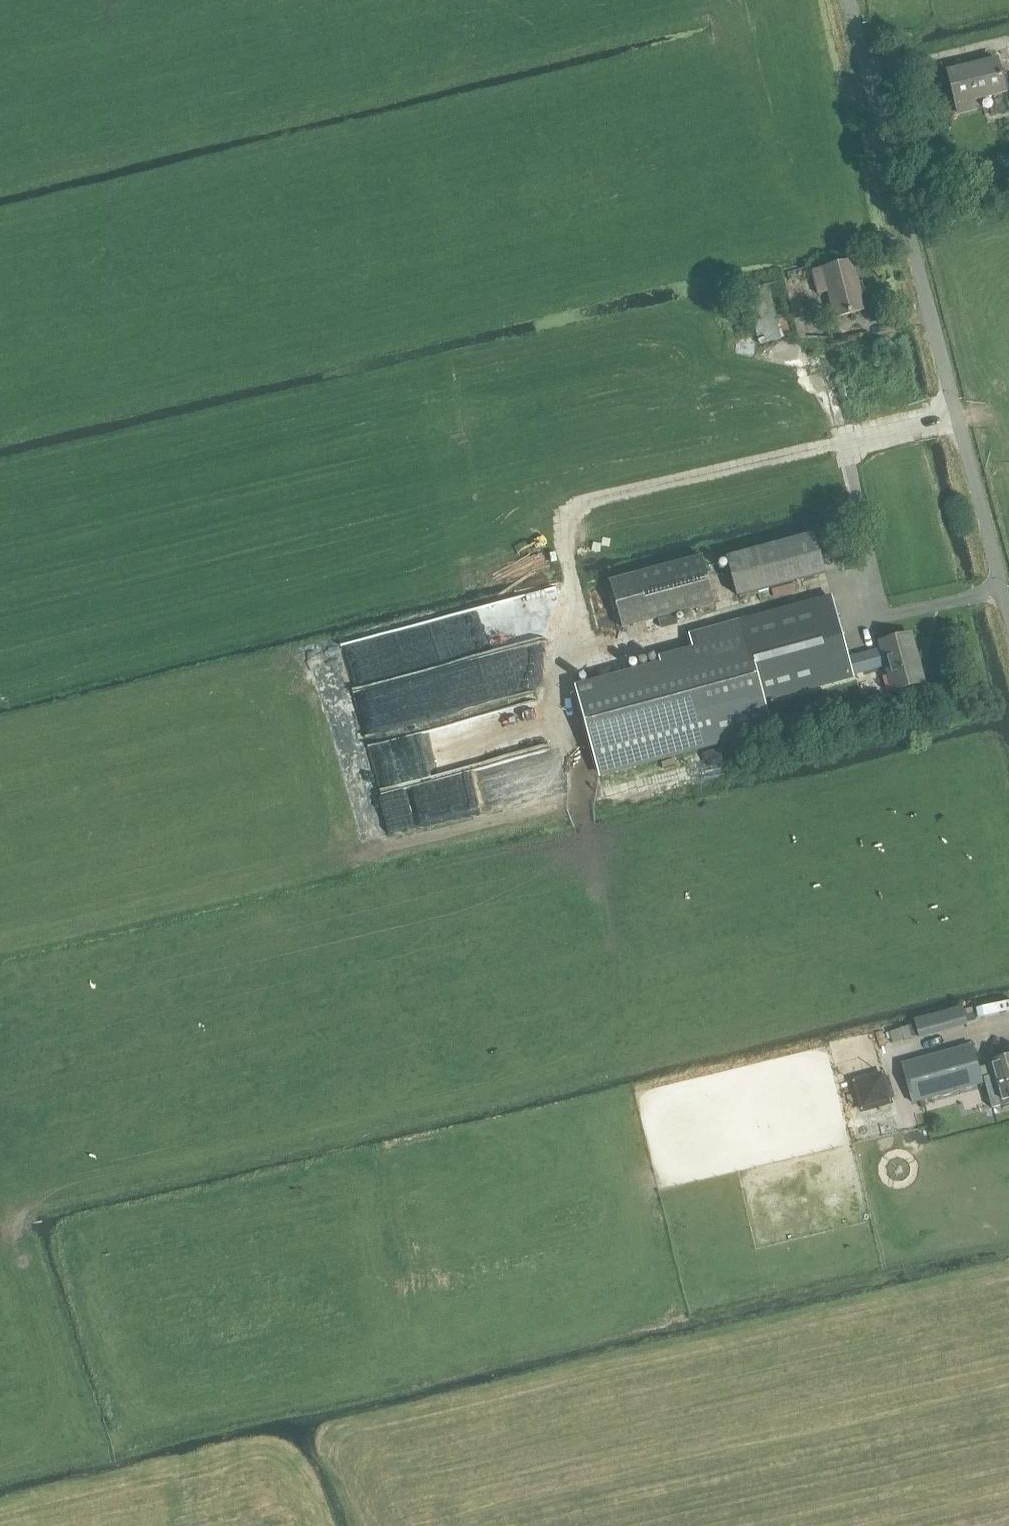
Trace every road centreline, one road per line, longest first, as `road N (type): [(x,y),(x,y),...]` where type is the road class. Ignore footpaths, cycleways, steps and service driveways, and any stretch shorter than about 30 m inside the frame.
road 1 (unclassified): [(849,0),(1008,610)]
road 2 (track): [(989,2),(851,9)]

